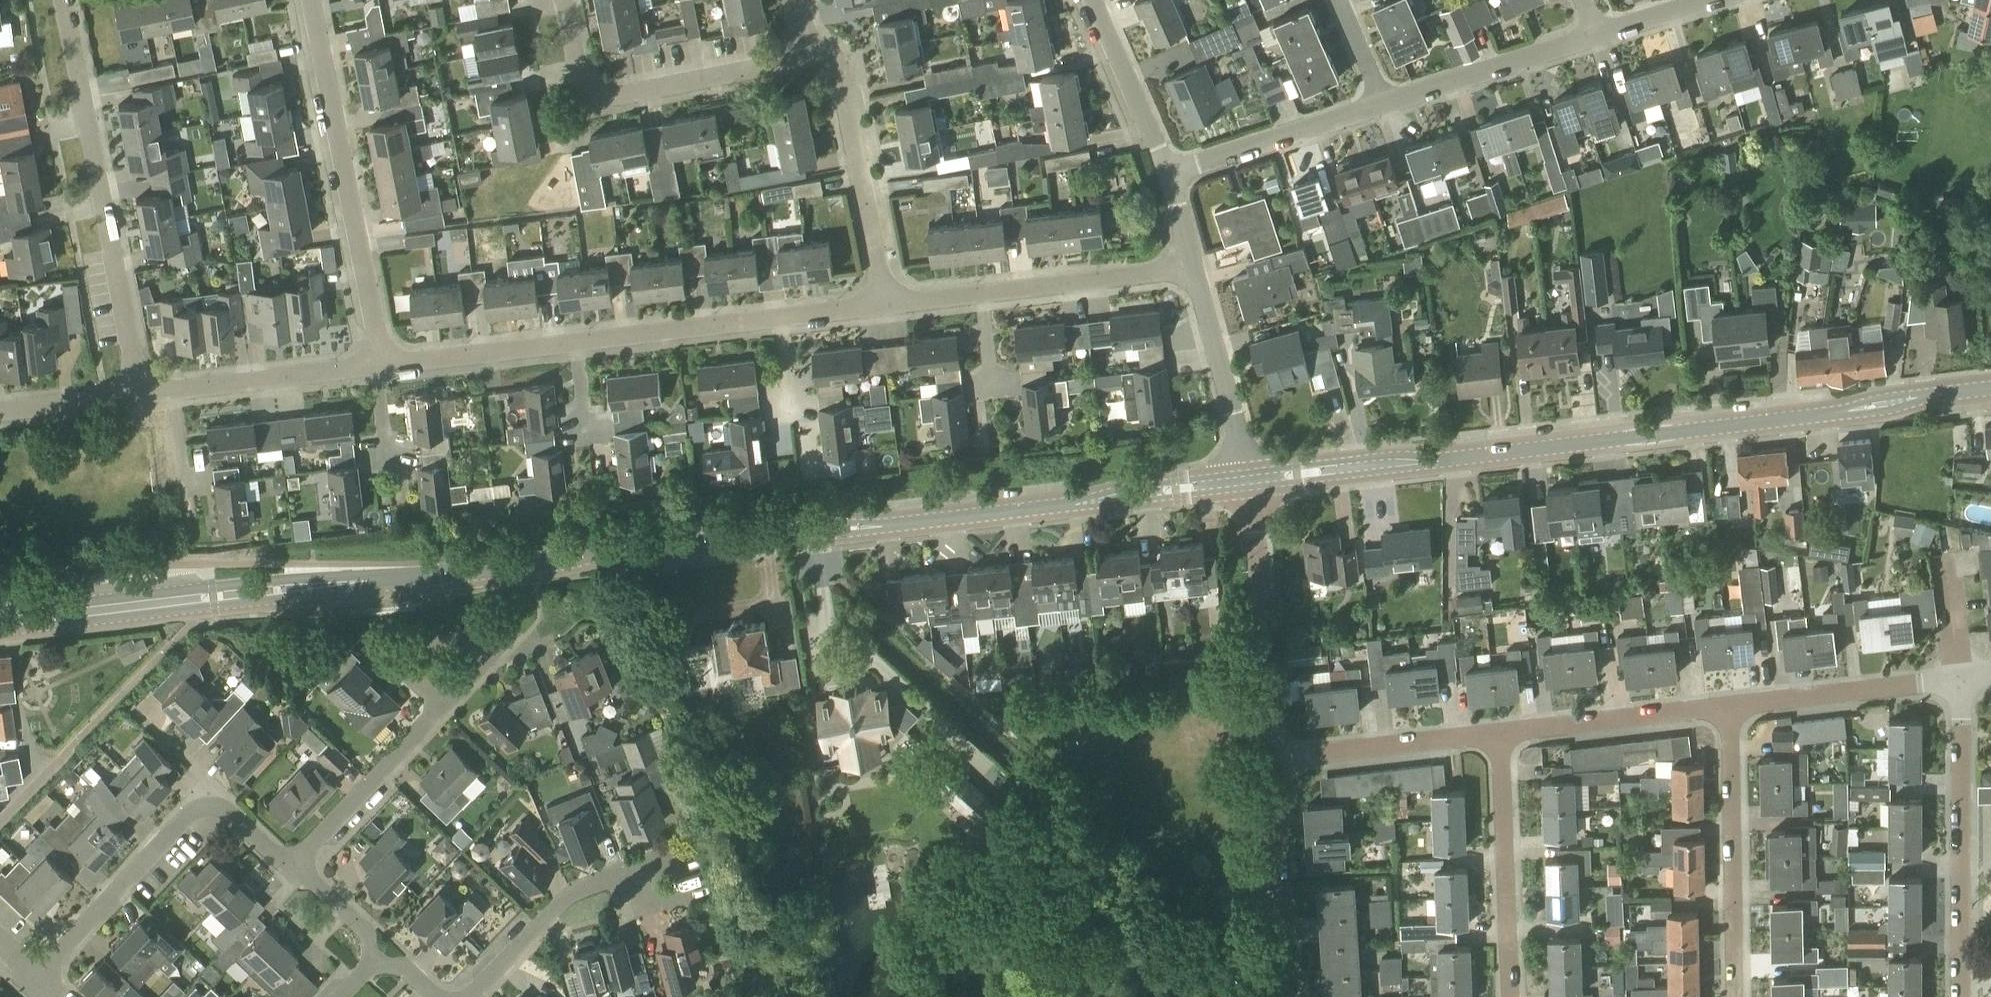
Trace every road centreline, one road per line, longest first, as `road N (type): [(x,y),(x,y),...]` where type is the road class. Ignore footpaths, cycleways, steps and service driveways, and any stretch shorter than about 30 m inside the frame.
road 1 (unclassified): [(0,623),(1250,484)]
road 2 (unclassified): [(1250,484),(1990,388)]
road 3 (residential): [(142,397),(62,0)]
road 4 (residential): [(383,367),(309,0)]
road 5 (residential): [(291,868),(228,812),(208,807),(187,814),(40,979)]
road 6 (residential): [(814,48),(787,62),(617,97),(595,93),(579,65),(565,0)]
road 7 (residential): [(1963,996),(1962,683)]
road 8 (residential): [(1736,996),(1730,710)]
road 9 (residential): [(1268,762),(1250,484)]
road 10 (residential): [(885,307),(845,80),(814,48)]
road 11 (residential): [(1510,996),(1500,736)]
road 12 (residential): [(142,397),(375,368)]
road 13 (residential): [(1285,996),(1268,762)]
road 14 (residential): [(1962,683),(1730,710)]
road 15 (residential): [(1500,736),(1268,762)]
road 16 (residential): [(1730,710),(1500,736)]
road 17 (residential): [(1168,175),(1384,103)]
road 18 (residential): [(291,868),(445,705)]
road 19 (residential): [(1384,103),(1595,35)]
road 20 (residential): [(1250,484),(1193,271)]
road 21 (residential): [(982,296),(1193,271)]
road 22 (residential): [(469,996),(566,896),(635,873)]
road 23 (residential): [(574,344),(777,320)]
road 24 (residential): [(383,367),(574,344)]
road 25 (residential): [(1168,175),(1093,0)]
road 26 (residential): [(445,705),(394,657),(476,632),(501,651)]
road 27 (residential): [(0,414),(142,397)]
road 28 (residential): [(373,961),(367,932),(291,868)]
road 29 (residential): [(1595,35),(1712,0)]

